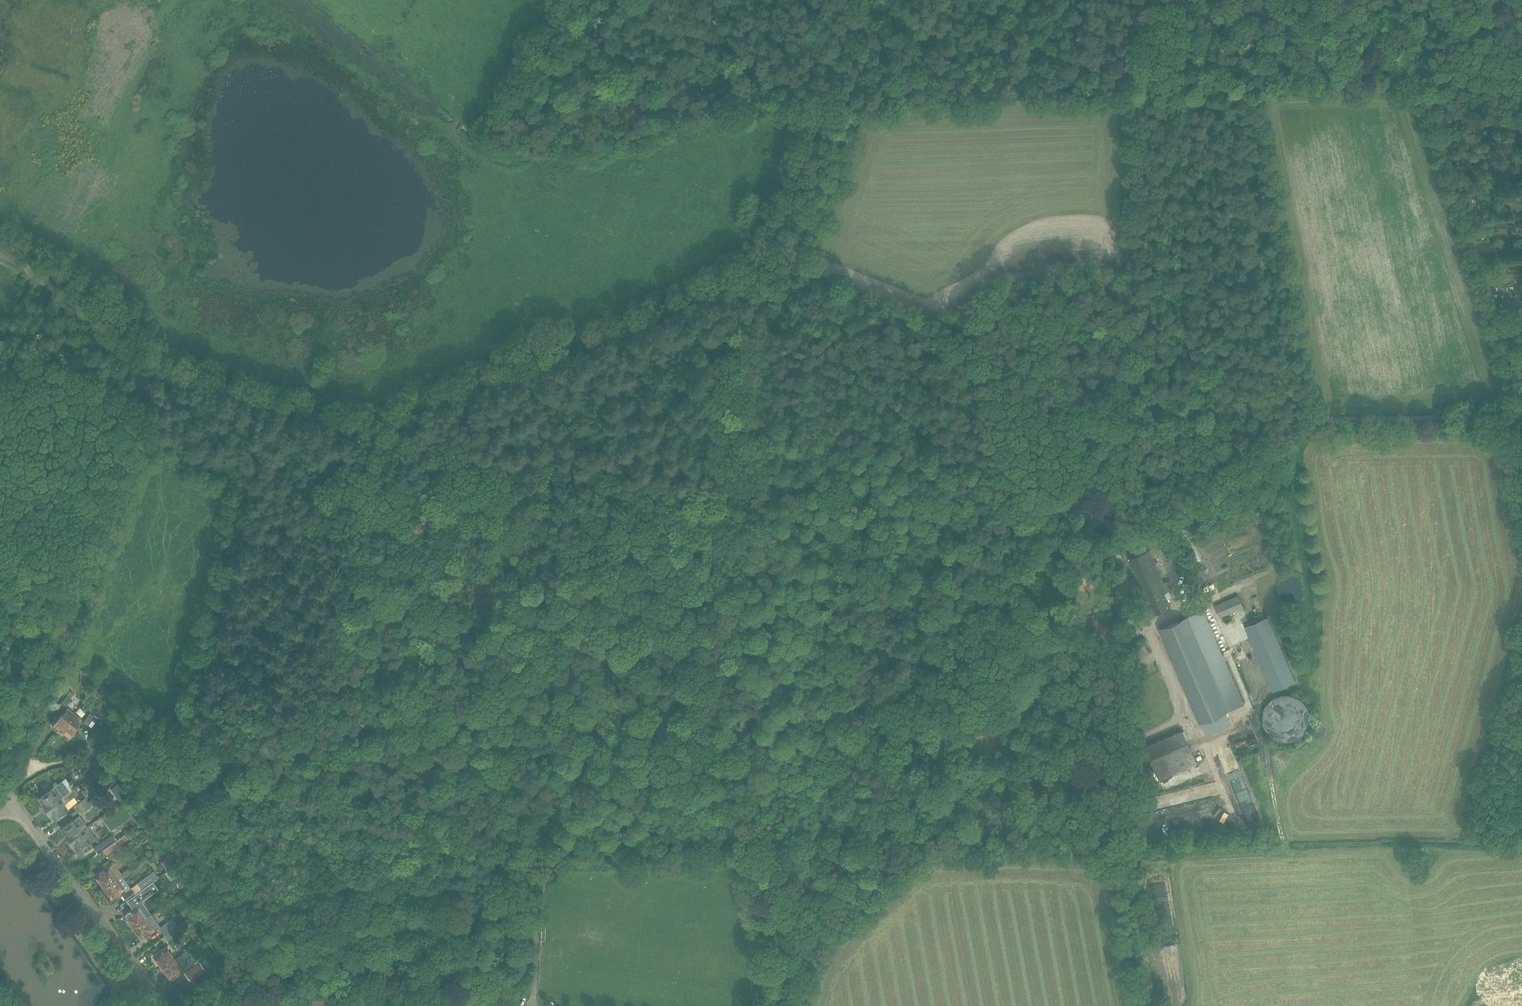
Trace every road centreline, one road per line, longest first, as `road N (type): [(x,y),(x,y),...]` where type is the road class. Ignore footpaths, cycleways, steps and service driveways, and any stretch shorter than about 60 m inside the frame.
road 1 (unclassified): [(9,799),(144,369),(131,349),(0,252)]
road 2 (track): [(1023,540),(1124,416),(1152,398),(1320,418),(1521,416)]
road 3 (track): [(780,1005),(772,851),(782,813),(1023,540)]
road 4 (track): [(1154,1005),(1111,802),(1118,690),(1108,646),(1083,601),(1023,540)]
road 5 (unclassified): [(157,1005),(9,799)]
road 6 (unclassified): [(455,1005),(290,1005)]

